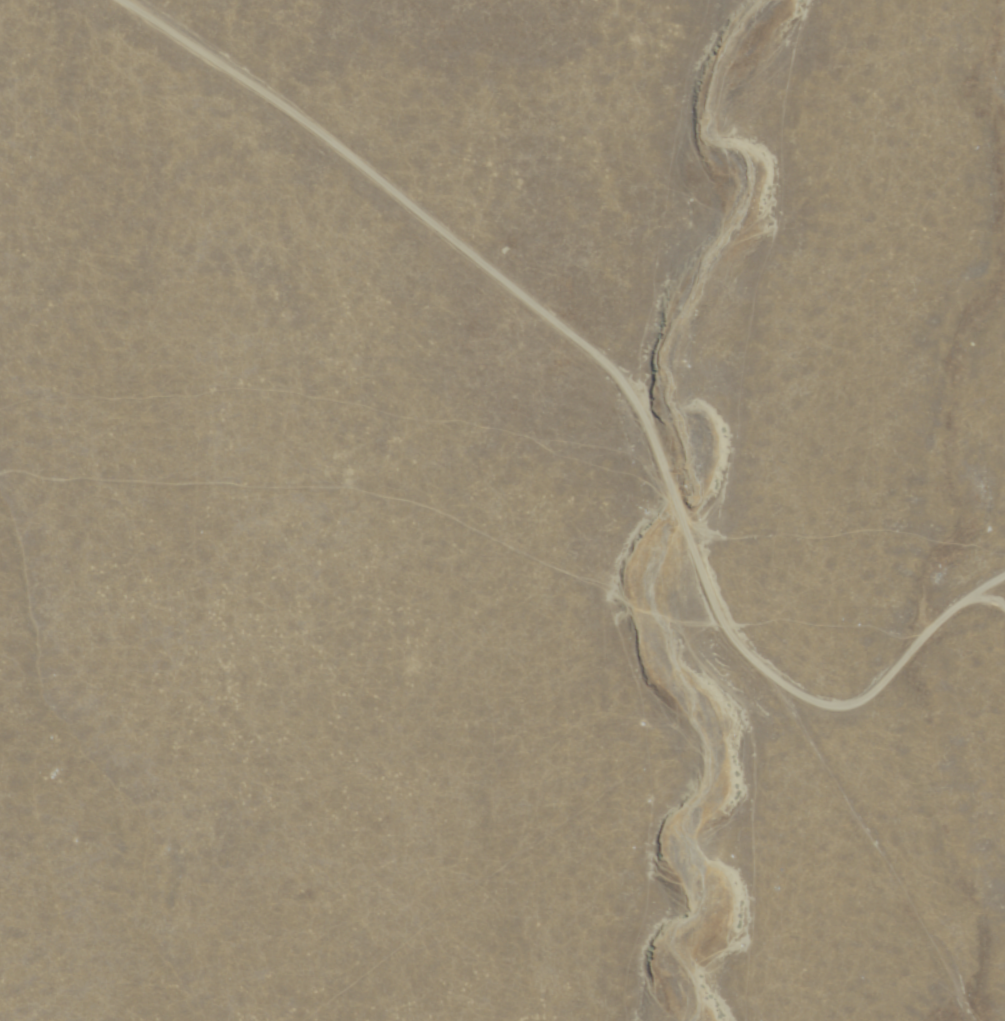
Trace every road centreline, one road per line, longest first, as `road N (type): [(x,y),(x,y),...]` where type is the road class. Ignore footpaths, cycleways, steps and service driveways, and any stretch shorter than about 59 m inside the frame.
road 1 (track): [(119,0),(302,124),(610,374),(645,416),(725,630),(806,705),(853,712),(952,618),(1004,581)]

